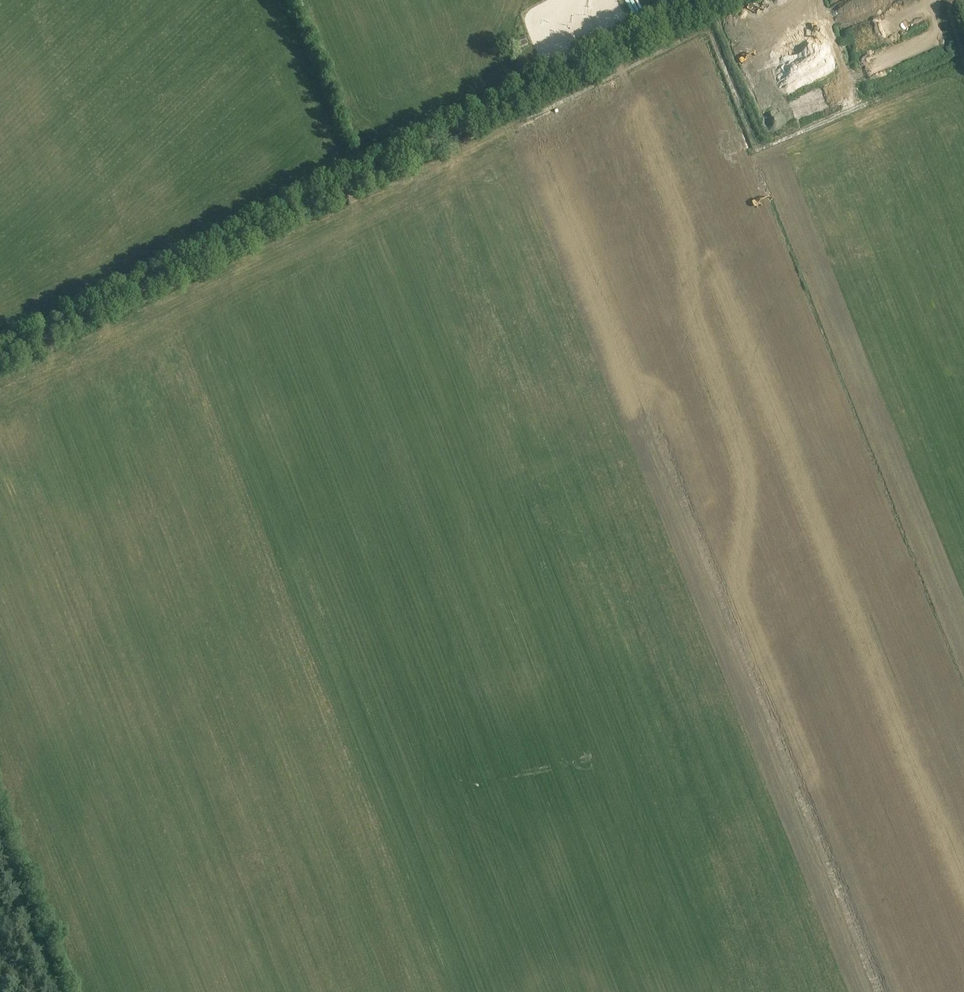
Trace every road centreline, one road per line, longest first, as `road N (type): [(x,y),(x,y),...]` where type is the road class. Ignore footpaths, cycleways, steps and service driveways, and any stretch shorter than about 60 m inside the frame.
road 1 (track): [(721,0),(0,360)]
road 2 (track): [(47,957),(0,838)]

